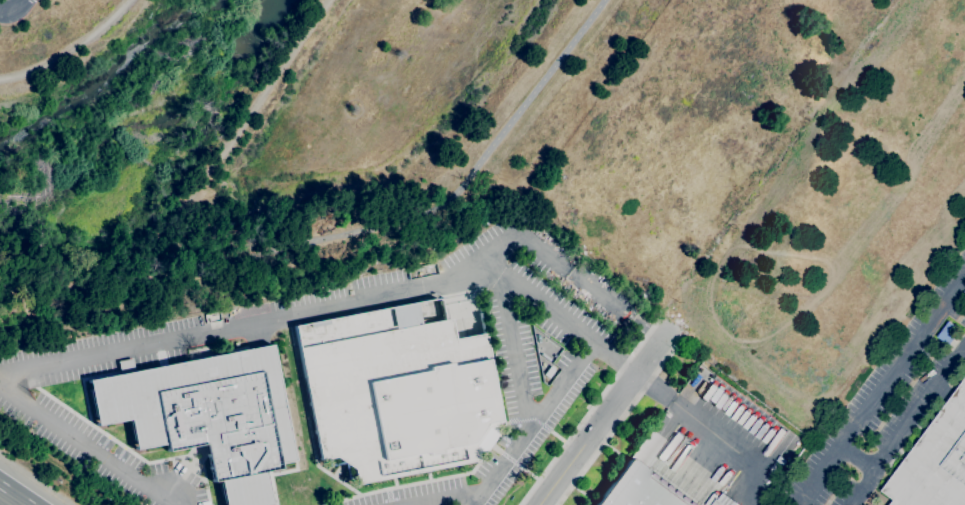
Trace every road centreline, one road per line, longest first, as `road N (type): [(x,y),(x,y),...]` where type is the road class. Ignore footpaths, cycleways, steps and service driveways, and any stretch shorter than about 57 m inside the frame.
road 1 (residential): [(539,504),(672,327)]
road 2 (track): [(0,77),(43,66),(126,0)]

